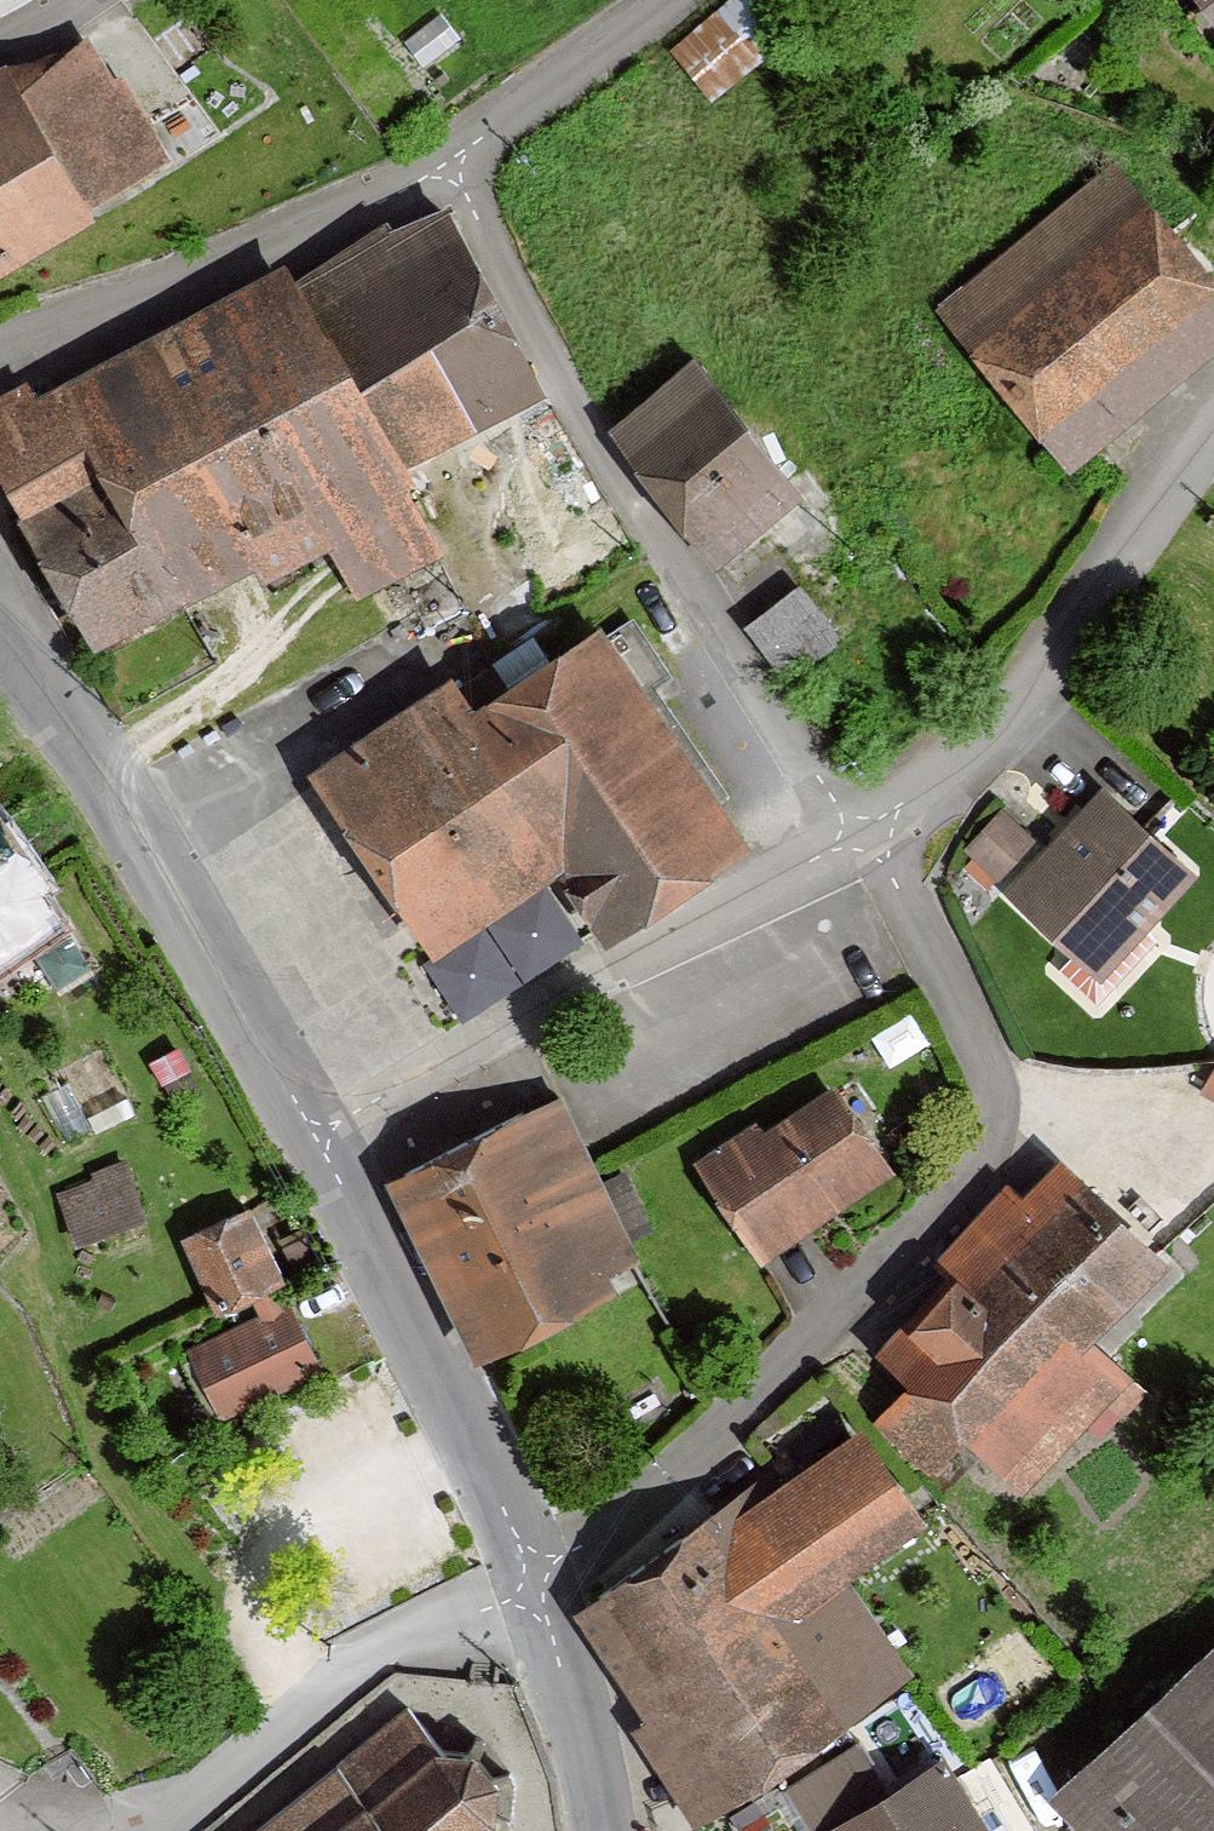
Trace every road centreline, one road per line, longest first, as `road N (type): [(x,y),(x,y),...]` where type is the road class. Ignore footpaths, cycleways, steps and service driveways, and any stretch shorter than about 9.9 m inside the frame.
road 1 (residential): [(317,1131),(864,834),(922,792),(1024,689),(1213,436)]
road 2 (residential): [(0,351),(452,164),(663,0)]
road 3 (residential): [(317,1131),(0,632)]
road 4 (residential): [(536,1582),(476,1435),(317,1131)]
road 5 (residential): [(536,1582),(303,1697),(126,1830)]
road 6 (residential): [(600,1830),(536,1582)]

